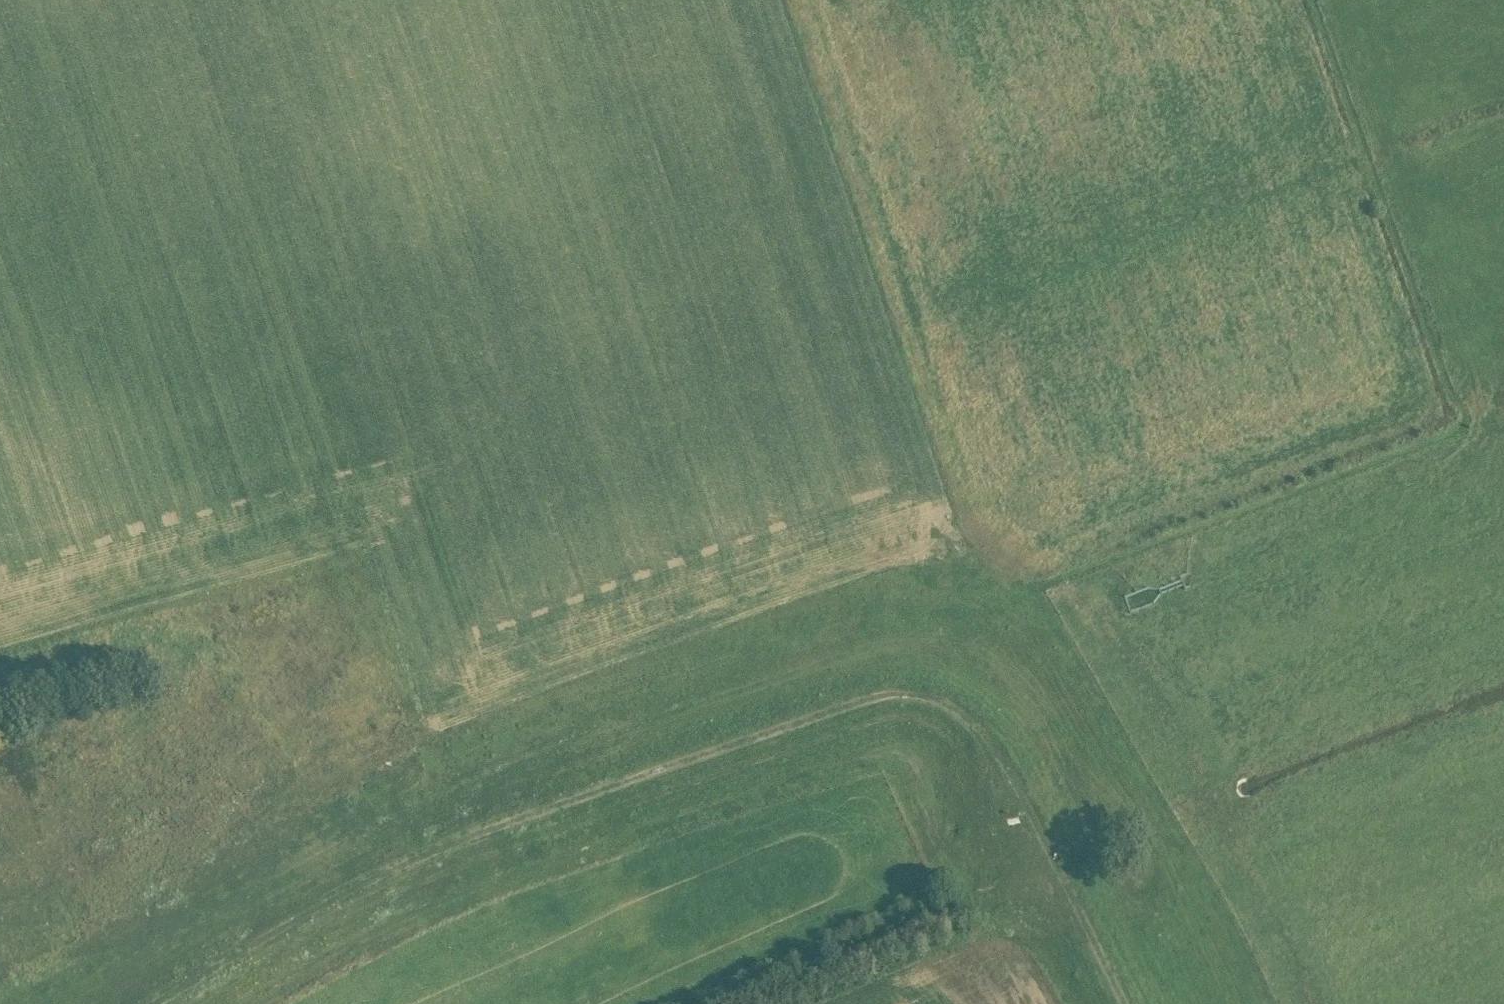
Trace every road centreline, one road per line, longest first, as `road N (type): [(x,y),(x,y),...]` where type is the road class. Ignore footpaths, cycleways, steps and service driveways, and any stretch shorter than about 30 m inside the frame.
road 1 (track): [(1126,1003),(998,752),(960,705),(917,690),(883,693),(433,847),(334,895),(147,1003)]

